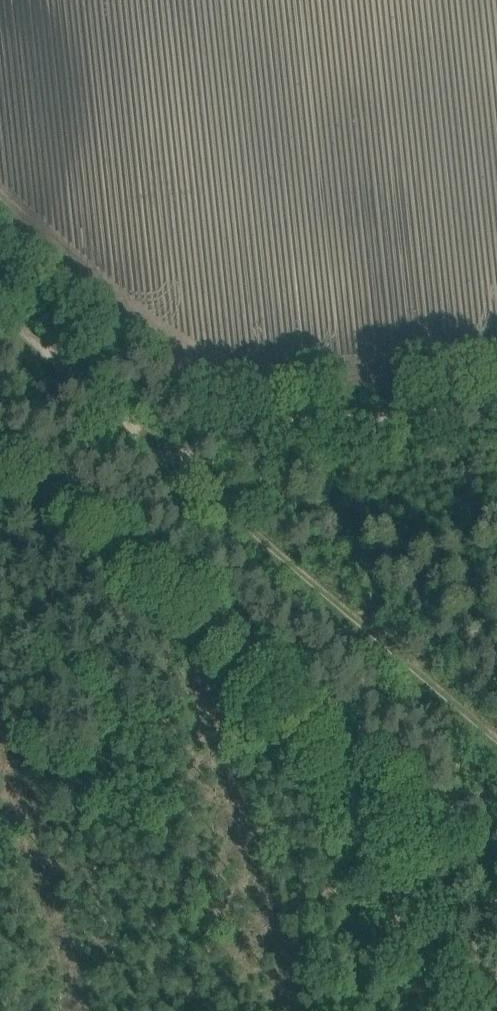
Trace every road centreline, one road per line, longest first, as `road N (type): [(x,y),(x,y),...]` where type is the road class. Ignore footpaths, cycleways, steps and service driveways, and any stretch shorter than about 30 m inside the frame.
road 1 (track): [(144,440),(496,741)]
road 2 (track): [(19,465),(270,688),(334,763)]
road 3 (track): [(334,763),(440,1010)]
road 4 (track): [(237,413),(496,390)]
road 5 (track): [(106,409),(0,313)]

